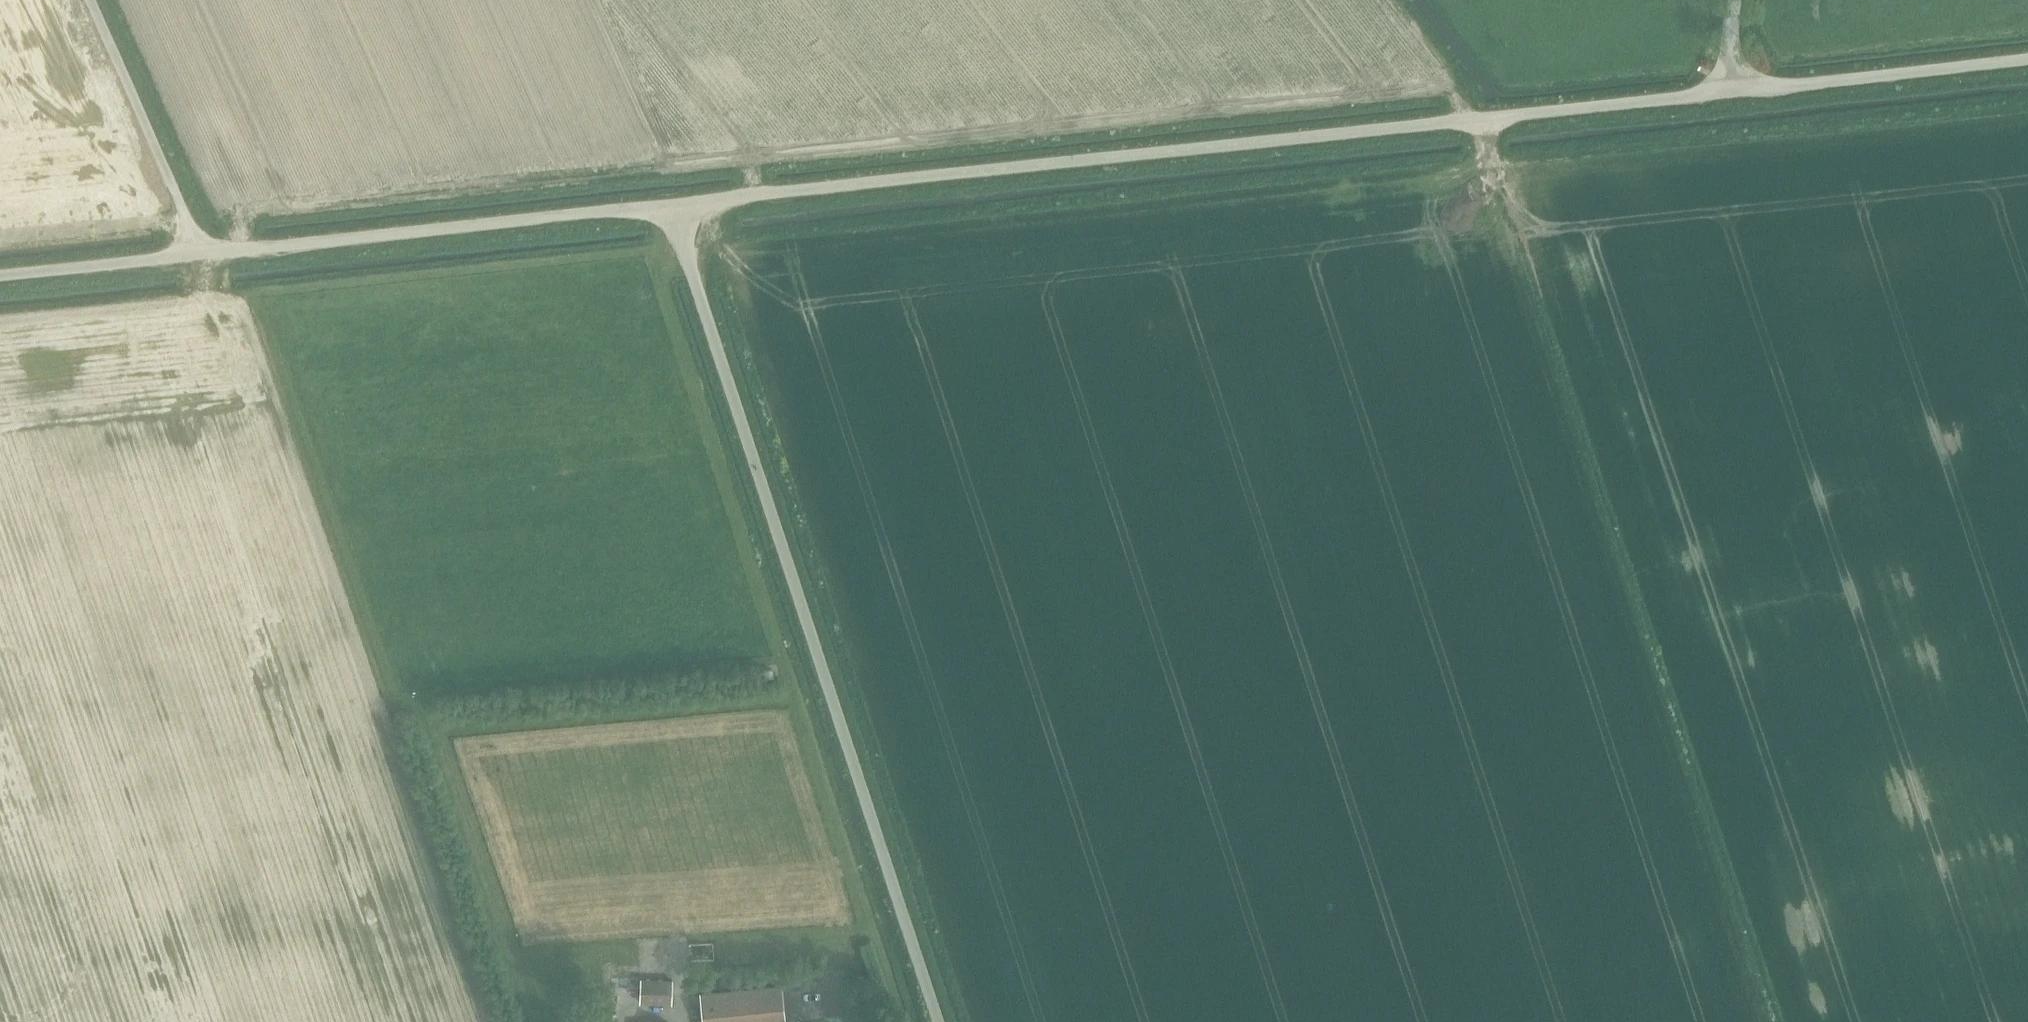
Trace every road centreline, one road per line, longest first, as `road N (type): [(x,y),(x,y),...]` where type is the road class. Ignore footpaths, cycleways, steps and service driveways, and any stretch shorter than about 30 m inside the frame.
road 1 (unclassified): [(672,205),(2027,59)]
road 2 (unclassified): [(937,1021),(672,205)]
road 3 (unclassified): [(0,274),(672,205)]
road 4 (track): [(204,253),(91,0)]

